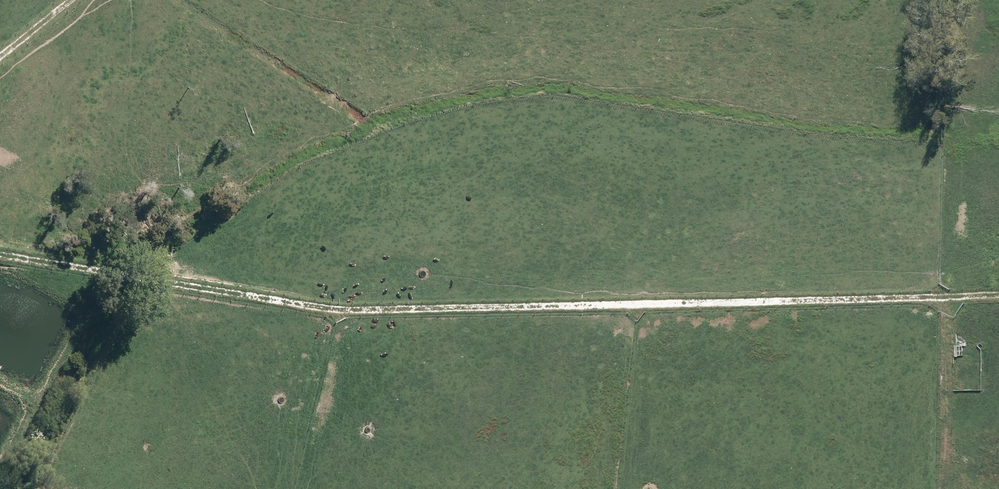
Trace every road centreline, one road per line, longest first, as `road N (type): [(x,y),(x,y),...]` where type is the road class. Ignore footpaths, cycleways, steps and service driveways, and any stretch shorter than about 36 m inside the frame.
road 1 (track): [(0,262),(332,318),(998,300)]
road 2 (track): [(938,301),(947,319),(943,488)]

